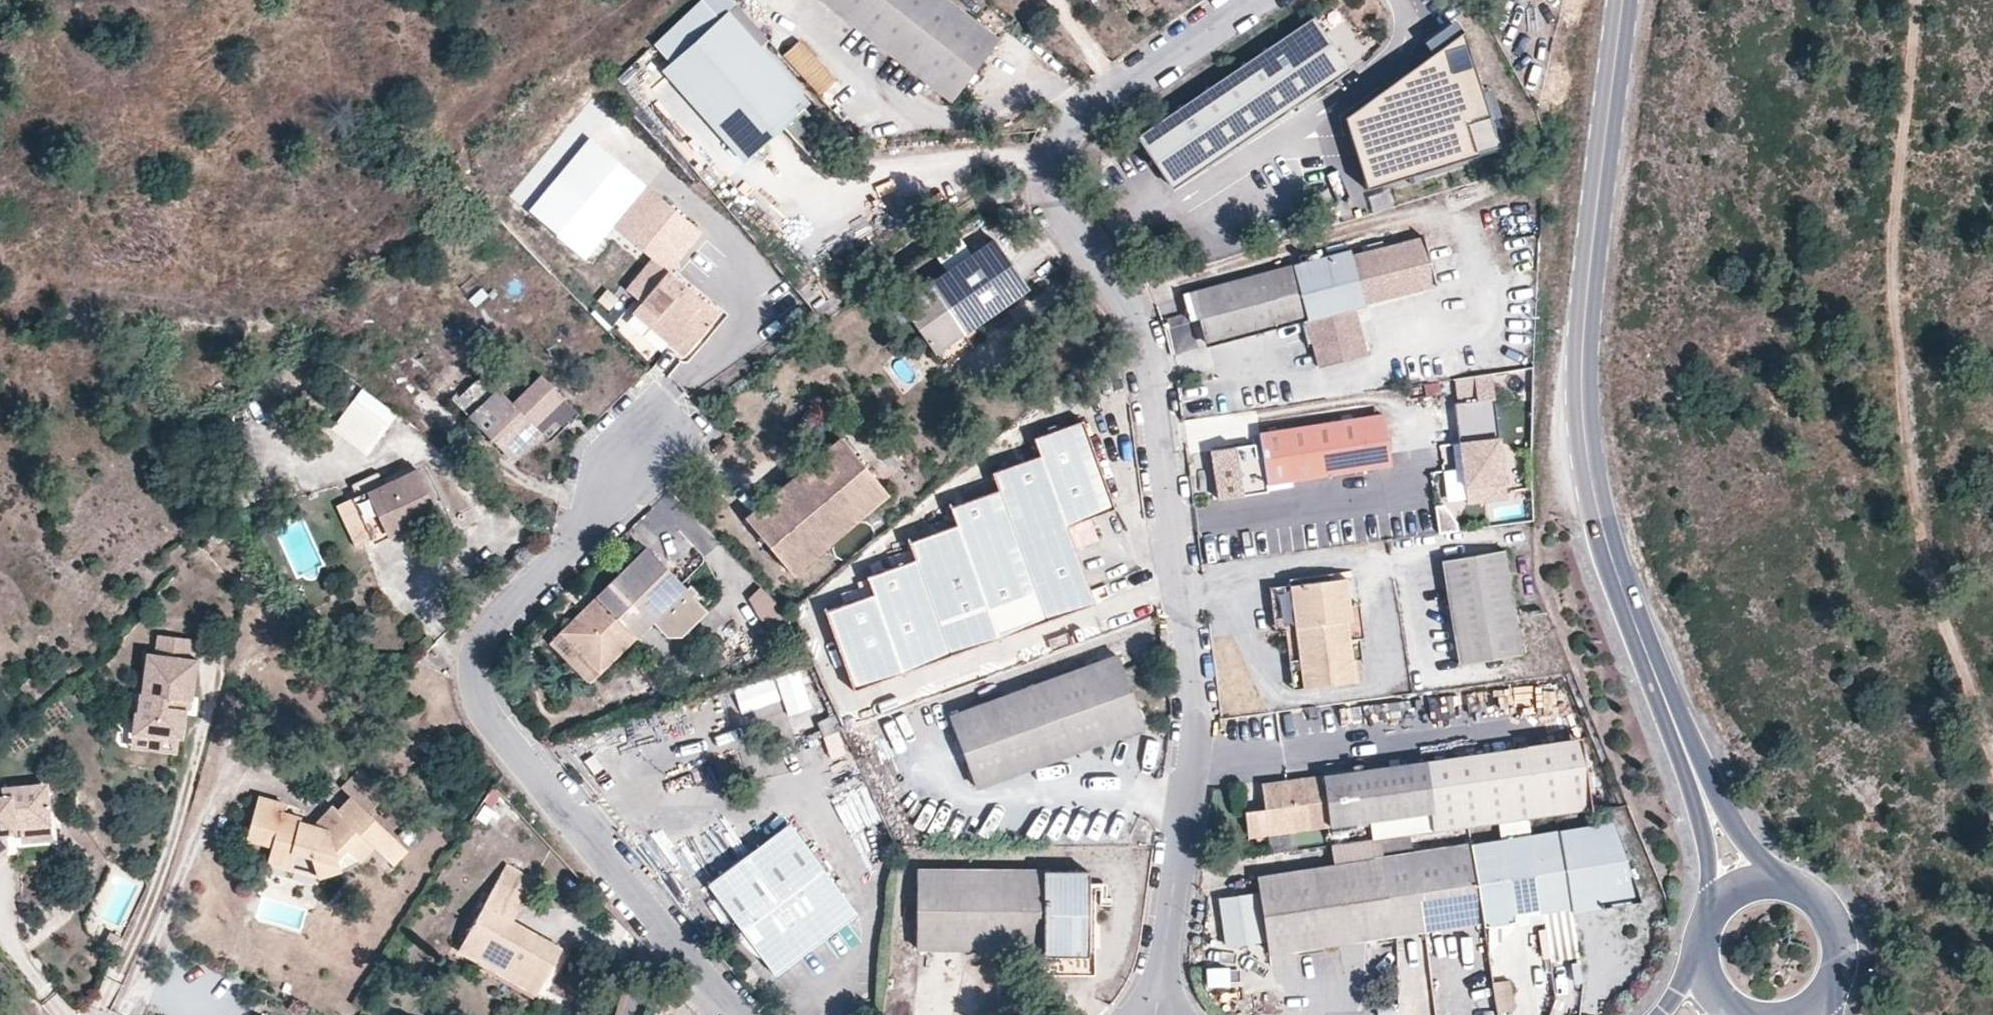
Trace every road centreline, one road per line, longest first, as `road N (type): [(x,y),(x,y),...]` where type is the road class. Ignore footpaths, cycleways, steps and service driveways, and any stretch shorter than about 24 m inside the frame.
road 1 (residential): [(1253,0),(1081,118),(1065,133),(1052,169),(1058,210),(1144,327),(1194,677),(1198,714),(1158,1014)]
road 2 (secondary): [(1626,0),(1586,288),(1587,428),(1595,510),(1618,581),(1711,815)]
road 3 (track): [(1914,0),(1889,262),(1936,624),(1992,782)]
road 4 (track): [(654,0),(335,263),(218,321),(60,311),(0,327)]
road 5 (residential): [(640,447),(576,543),(491,632),(478,651),(474,694),(669,934)]
road 6 (secondary): [(1828,994),(1837,973),(1834,929),(1821,910),(1782,888)]

